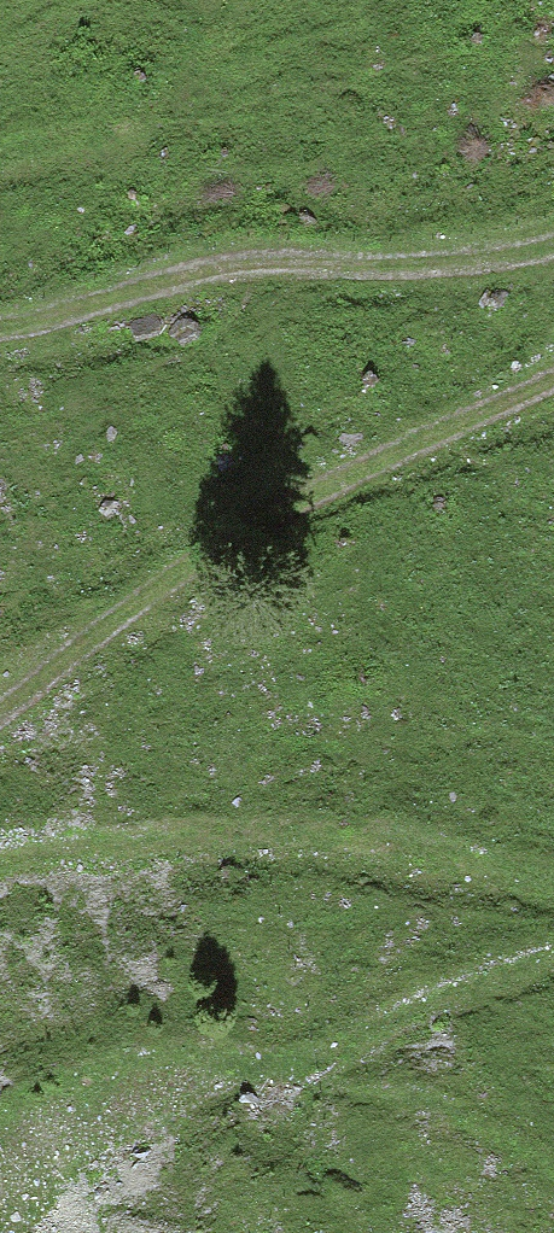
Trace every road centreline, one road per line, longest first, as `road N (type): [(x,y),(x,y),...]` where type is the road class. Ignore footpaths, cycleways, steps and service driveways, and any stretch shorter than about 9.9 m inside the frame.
road 1 (track): [(553,368),(155,584),(0,702)]
road 2 (track): [(0,866),(131,848),(285,847),(487,870),(553,895)]
road 3 (track): [(0,302),(240,255),(553,245)]
road 4 (track): [(553,950),(343,1032),(312,1057),(340,1086),(400,1092),(553,1166)]

